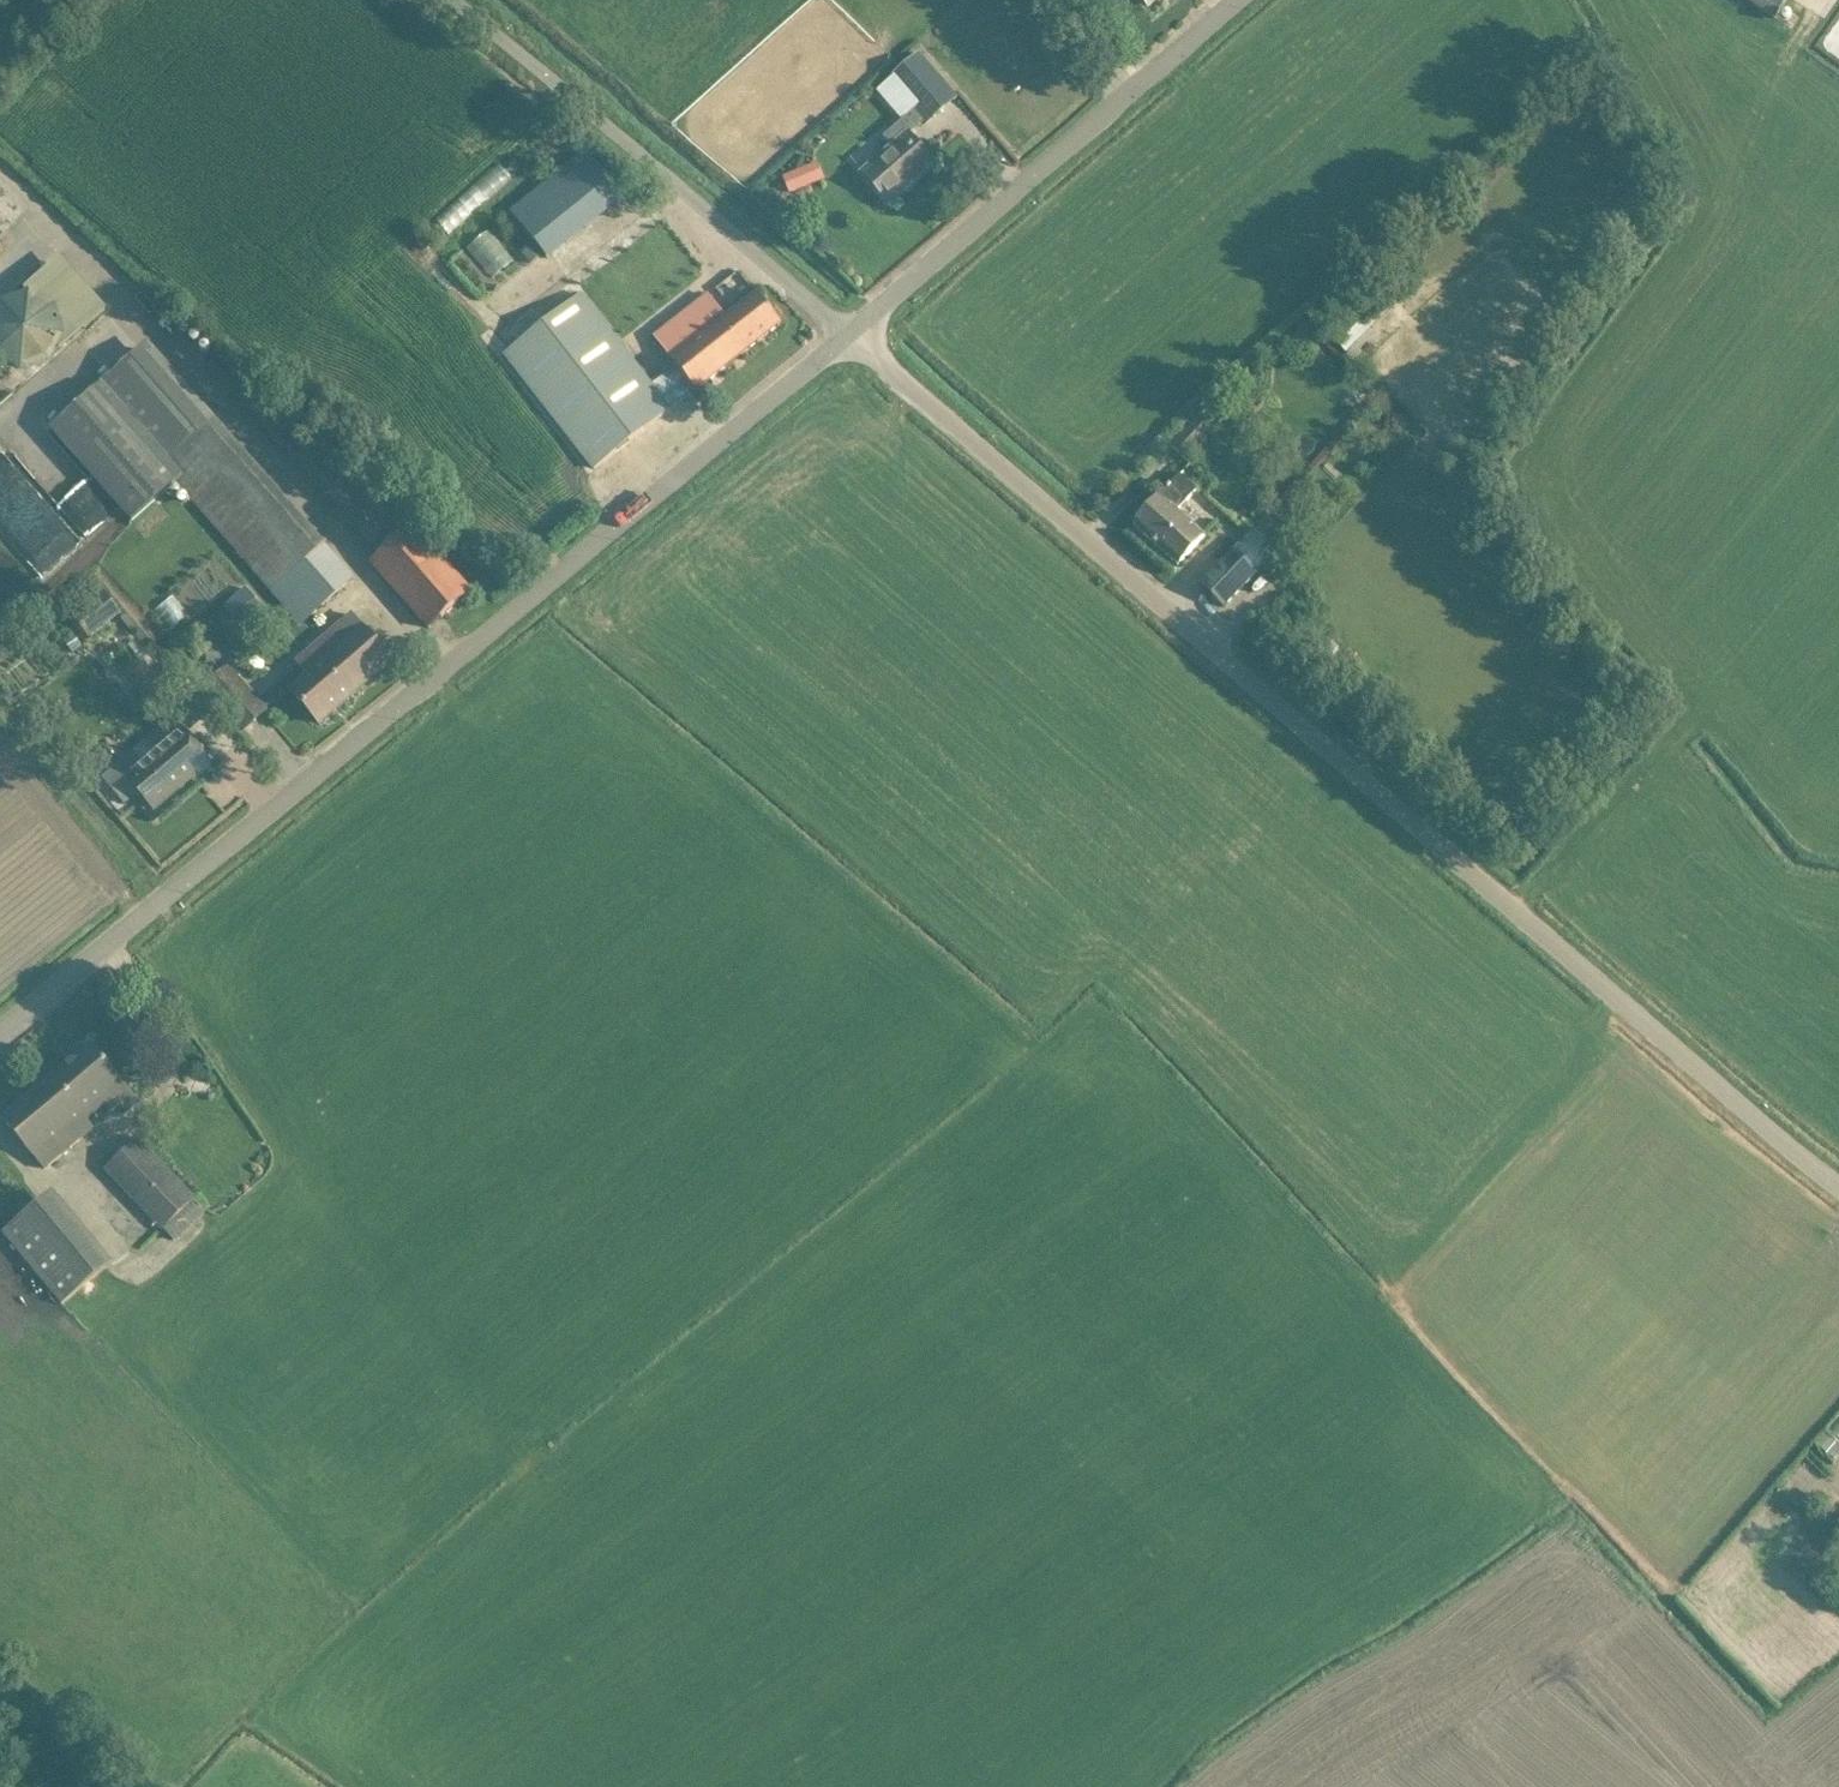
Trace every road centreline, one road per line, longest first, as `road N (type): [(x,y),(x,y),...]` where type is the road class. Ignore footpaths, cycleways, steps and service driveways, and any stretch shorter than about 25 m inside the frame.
road 1 (unclassified): [(1838,1192),(1466,886),(861,341)]
road 2 (unclassified): [(861,341),(0,1030)]
road 3 (unclassified): [(861,341),(443,0)]
road 4 (unclassified): [(861,341),(1264,0)]

